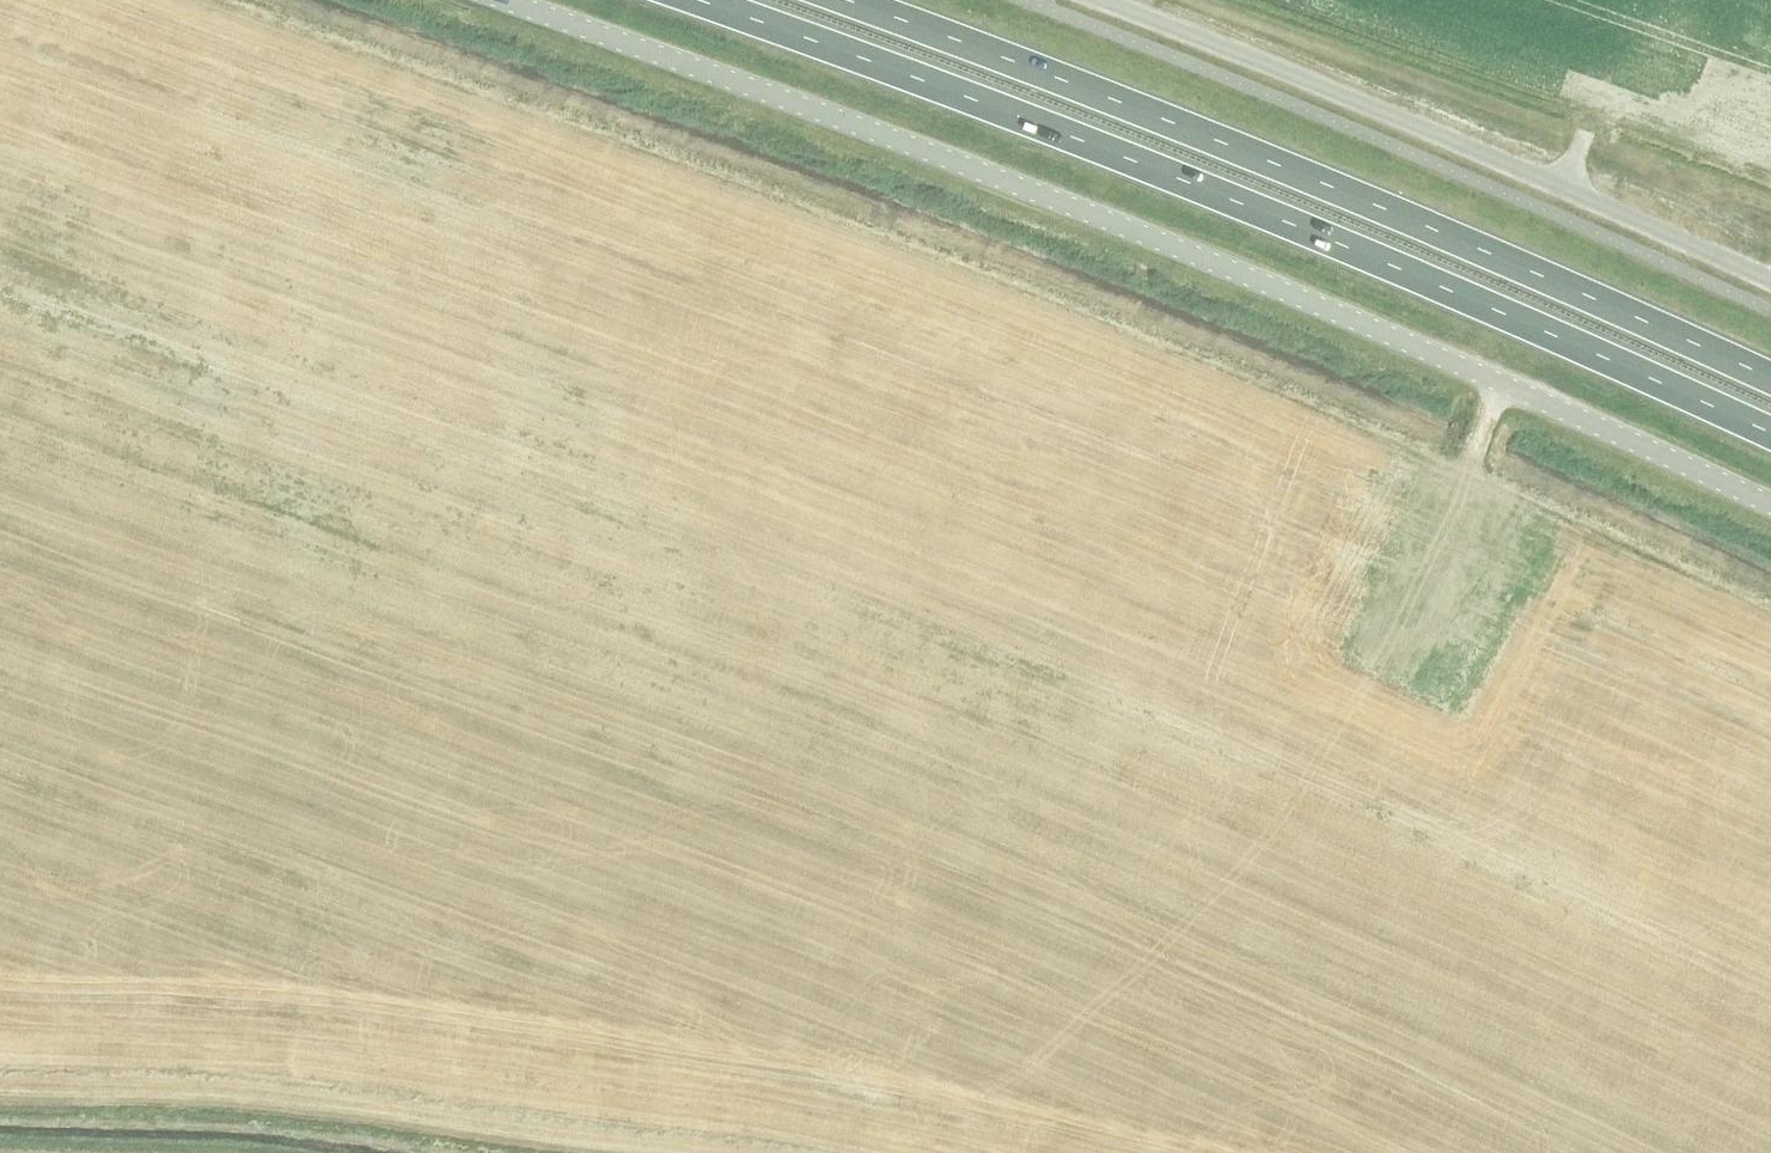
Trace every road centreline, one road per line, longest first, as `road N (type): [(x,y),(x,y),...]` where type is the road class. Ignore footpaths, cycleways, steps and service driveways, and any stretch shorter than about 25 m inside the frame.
road 1 (unclassified): [(503,0),(1010,179),(1770,501)]
road 2 (trunk): [(695,0),(1040,124),(1399,269),(1770,434)]
road 3 (trunk): [(1770,378),(1058,72),(847,0)]
road 4 (unclassified): [(1770,279),(1106,0)]

